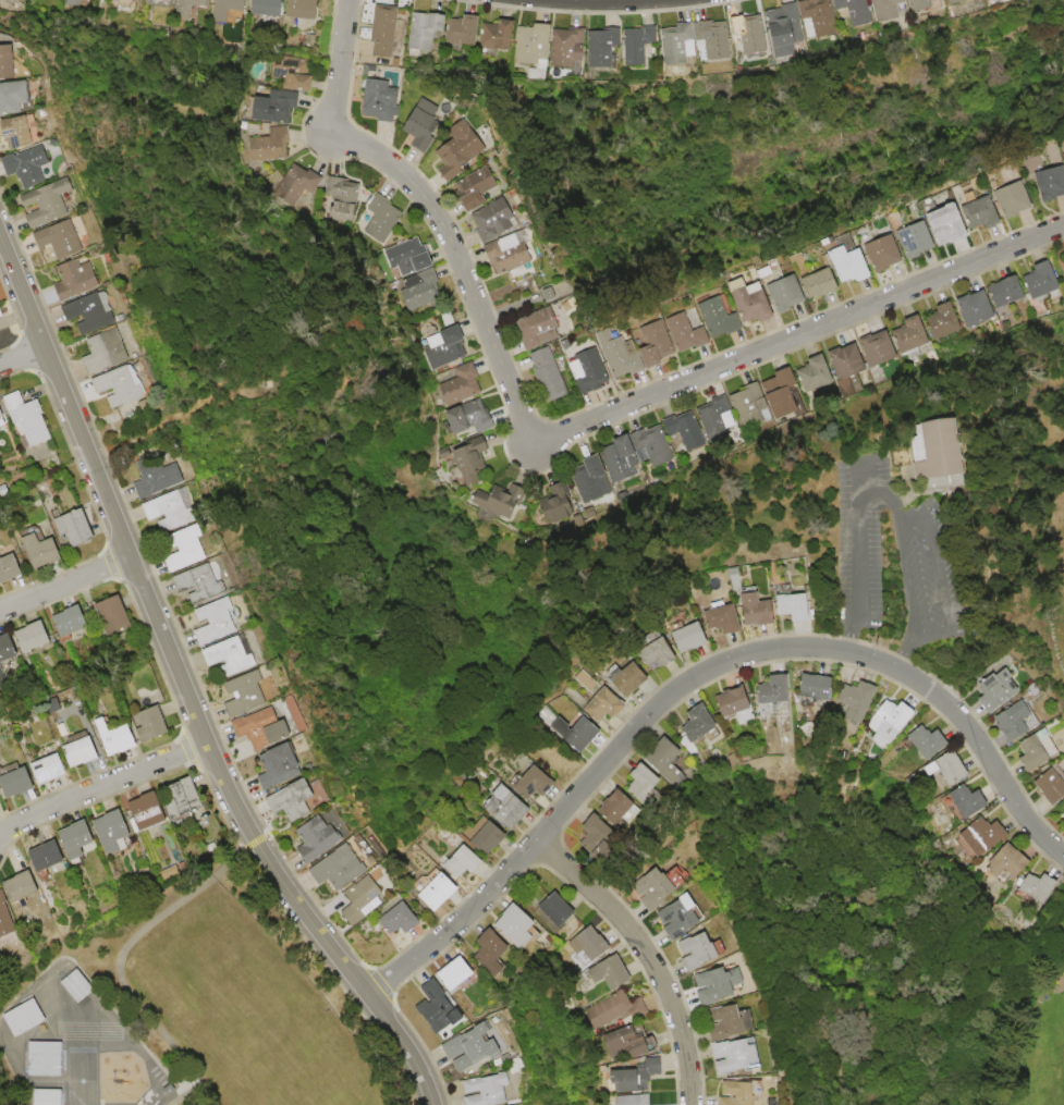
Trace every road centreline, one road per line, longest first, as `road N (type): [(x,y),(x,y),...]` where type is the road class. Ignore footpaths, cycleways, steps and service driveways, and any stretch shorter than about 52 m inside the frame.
road 1 (residential): [(350,0),(333,134),(379,155),(440,218),(535,445),(1063,229)]
road 2 (tertiary): [(0,232),(231,791),(281,879),(409,1049),(436,1104)]
road 3 (residential): [(1063,856),(934,691),(873,659),(780,650),(711,670),(681,689),(469,917),(369,996)]
road 4 (residential): [(693,1104),(686,1040),(656,966),(604,901),(539,843)]
road 5 (residential): [(211,745),(0,838)]
road 6 (residential): [(134,557),(0,613)]

